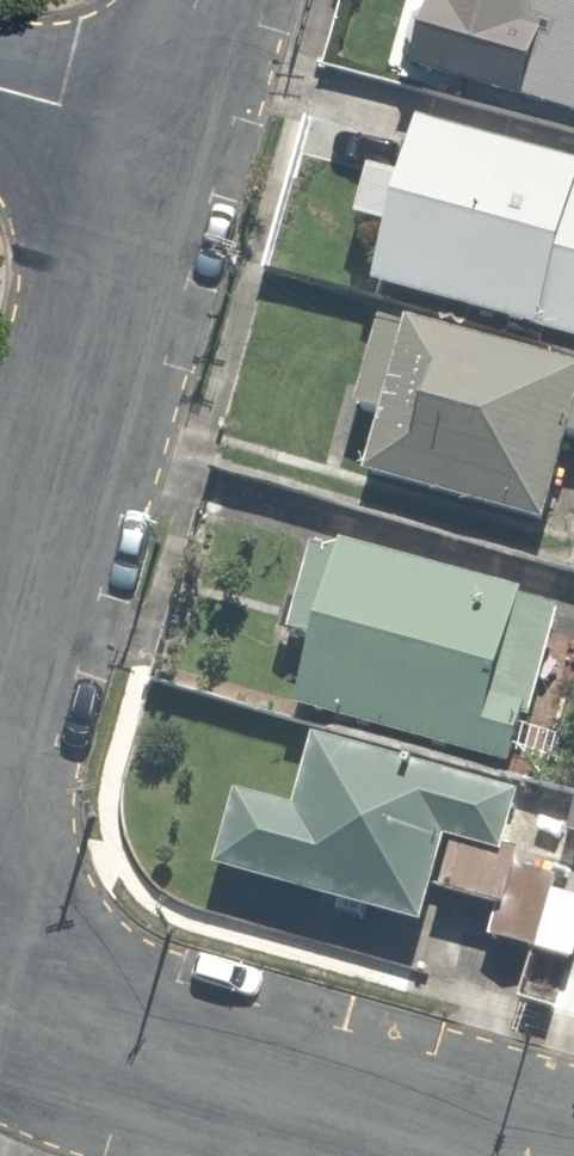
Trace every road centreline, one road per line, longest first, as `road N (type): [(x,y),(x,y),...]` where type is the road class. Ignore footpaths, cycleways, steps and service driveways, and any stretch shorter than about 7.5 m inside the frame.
road 1 (residential): [(0,696),(162,135)]
road 2 (residential): [(442,1155),(128,1075),(0,1020)]
road 3 (unclassified): [(162,135),(0,89)]
road 4 (residential): [(162,135),(203,0)]

